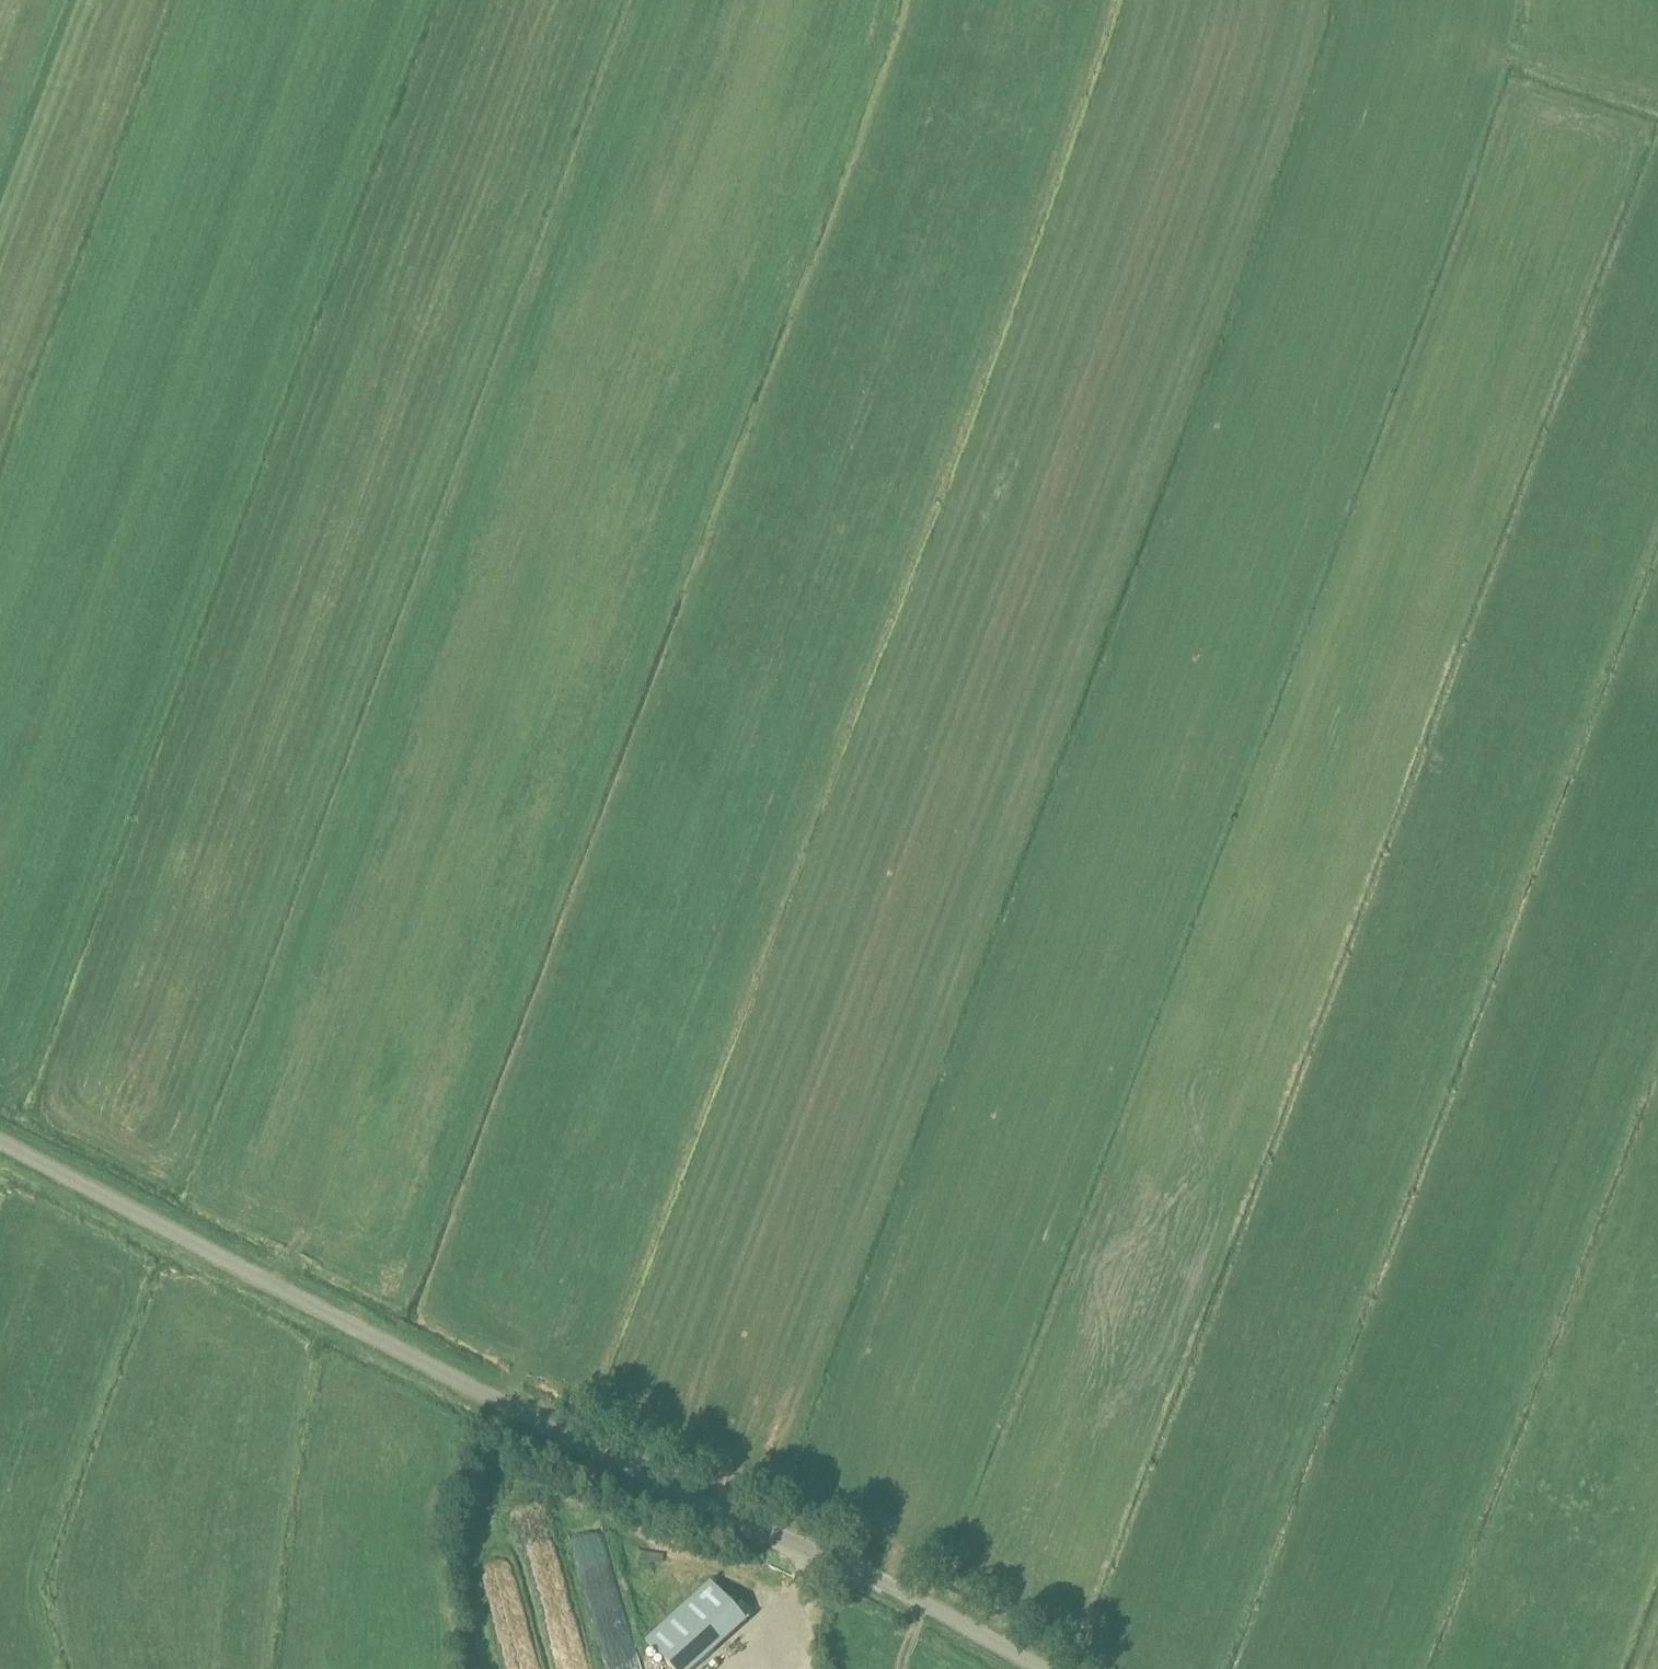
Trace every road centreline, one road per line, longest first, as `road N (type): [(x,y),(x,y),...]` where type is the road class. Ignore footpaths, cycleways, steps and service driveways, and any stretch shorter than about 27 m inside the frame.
road 1 (unclassified): [(1045,1668),(863,1571),(615,1462),(0,1142)]

